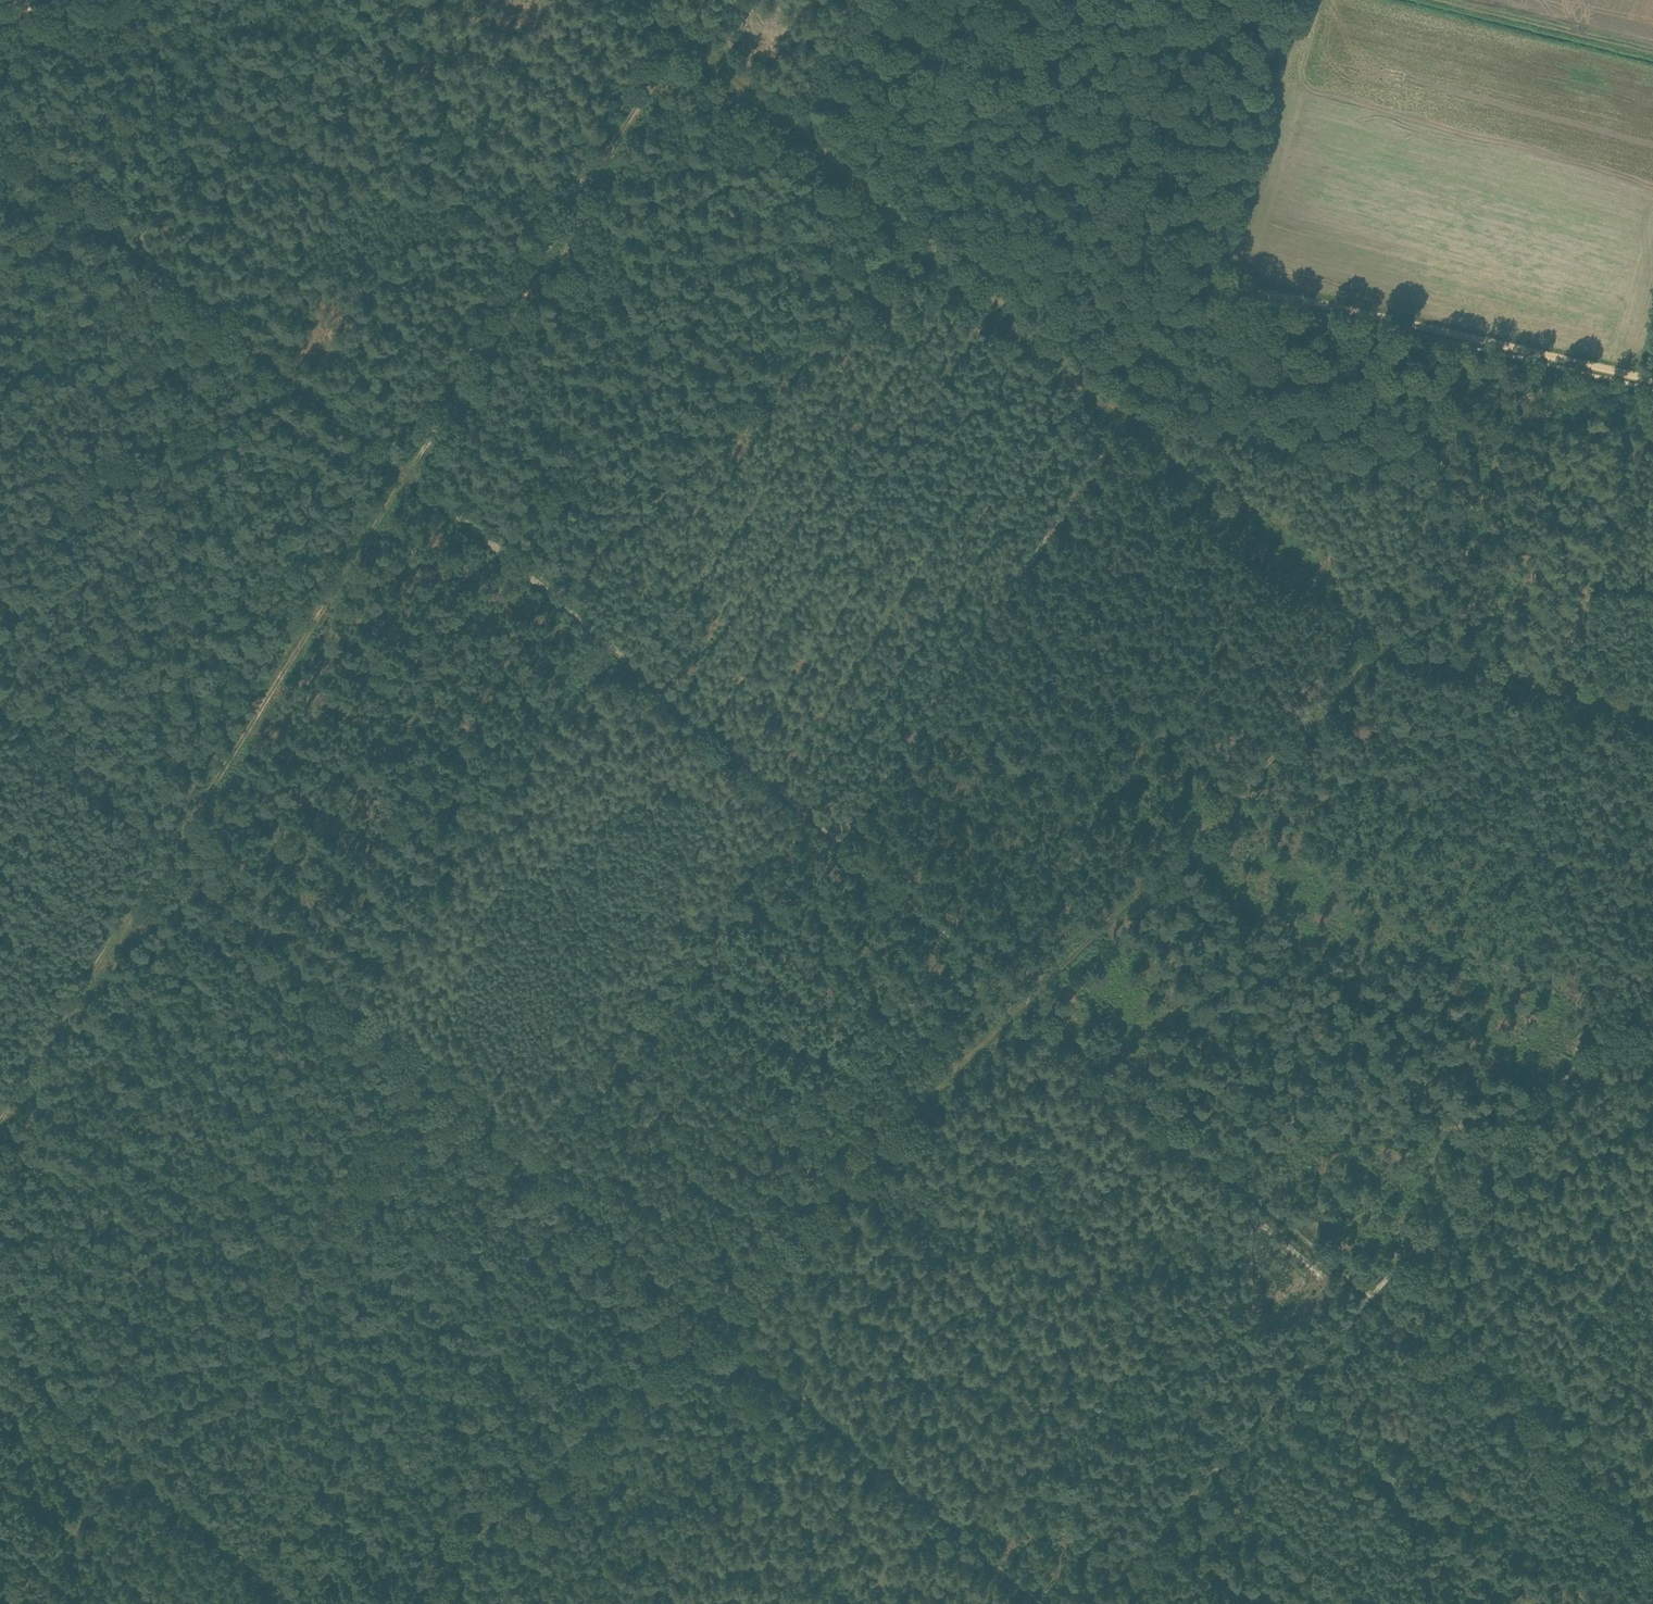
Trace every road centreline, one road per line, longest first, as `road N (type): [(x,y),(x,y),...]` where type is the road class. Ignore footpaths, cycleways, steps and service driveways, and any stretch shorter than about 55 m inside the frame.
road 1 (track): [(1367,1294),(0,134)]
road 2 (track): [(398,1603),(1377,641),(1467,353)]
road 3 (track): [(0,1113),(676,34)]
road 4 (track): [(1652,967),(1092,1603)]
road 5 (track): [(1041,1603),(428,1074)]
road 6 (track): [(1120,420),(637,0)]
road 7 (track): [(1652,708),(1380,631),(1120,420)]
road 8 (track): [(428,1074),(0,705)]
road 9 (track): [(428,1074),(127,1457)]
road 10 (track): [(1652,382),(1210,282),(1203,274)]
road 11 (track): [(1367,1294),(1652,1534)]
road 12 (track): [(1198,289),(1281,0)]
road 13 (track): [(127,1457),(295,1603)]
road 14 (track): [(1652,52),(1441,0)]
road 15 (track): [(0,1348),(127,1457)]

